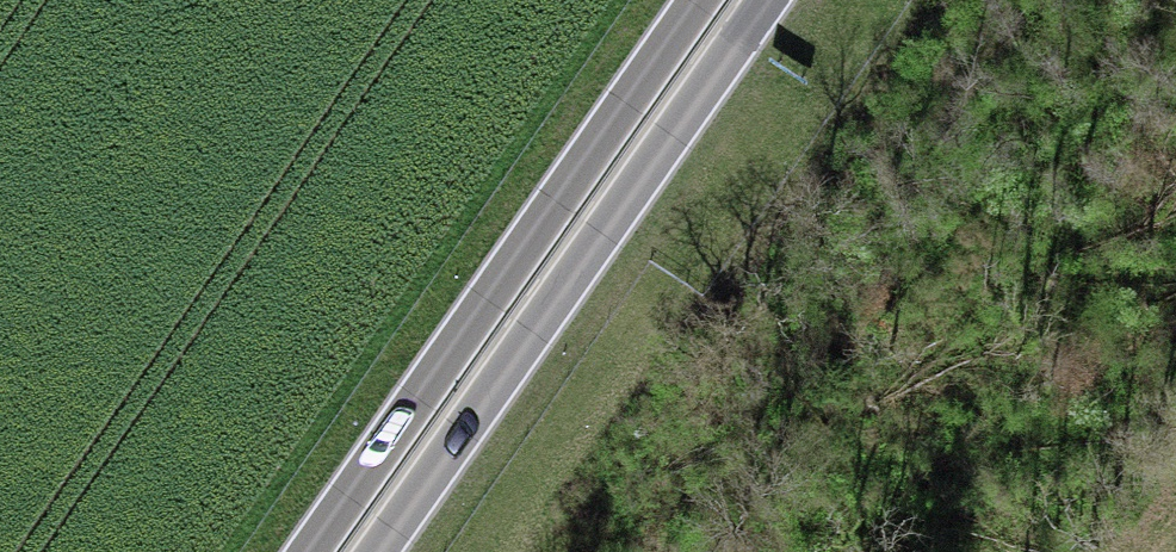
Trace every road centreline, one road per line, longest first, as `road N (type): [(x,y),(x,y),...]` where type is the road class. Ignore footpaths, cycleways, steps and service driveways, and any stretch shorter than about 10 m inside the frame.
road 1 (trunk): [(698,0),(308,551)]
road 2 (trunk): [(372,551),(761,0)]

